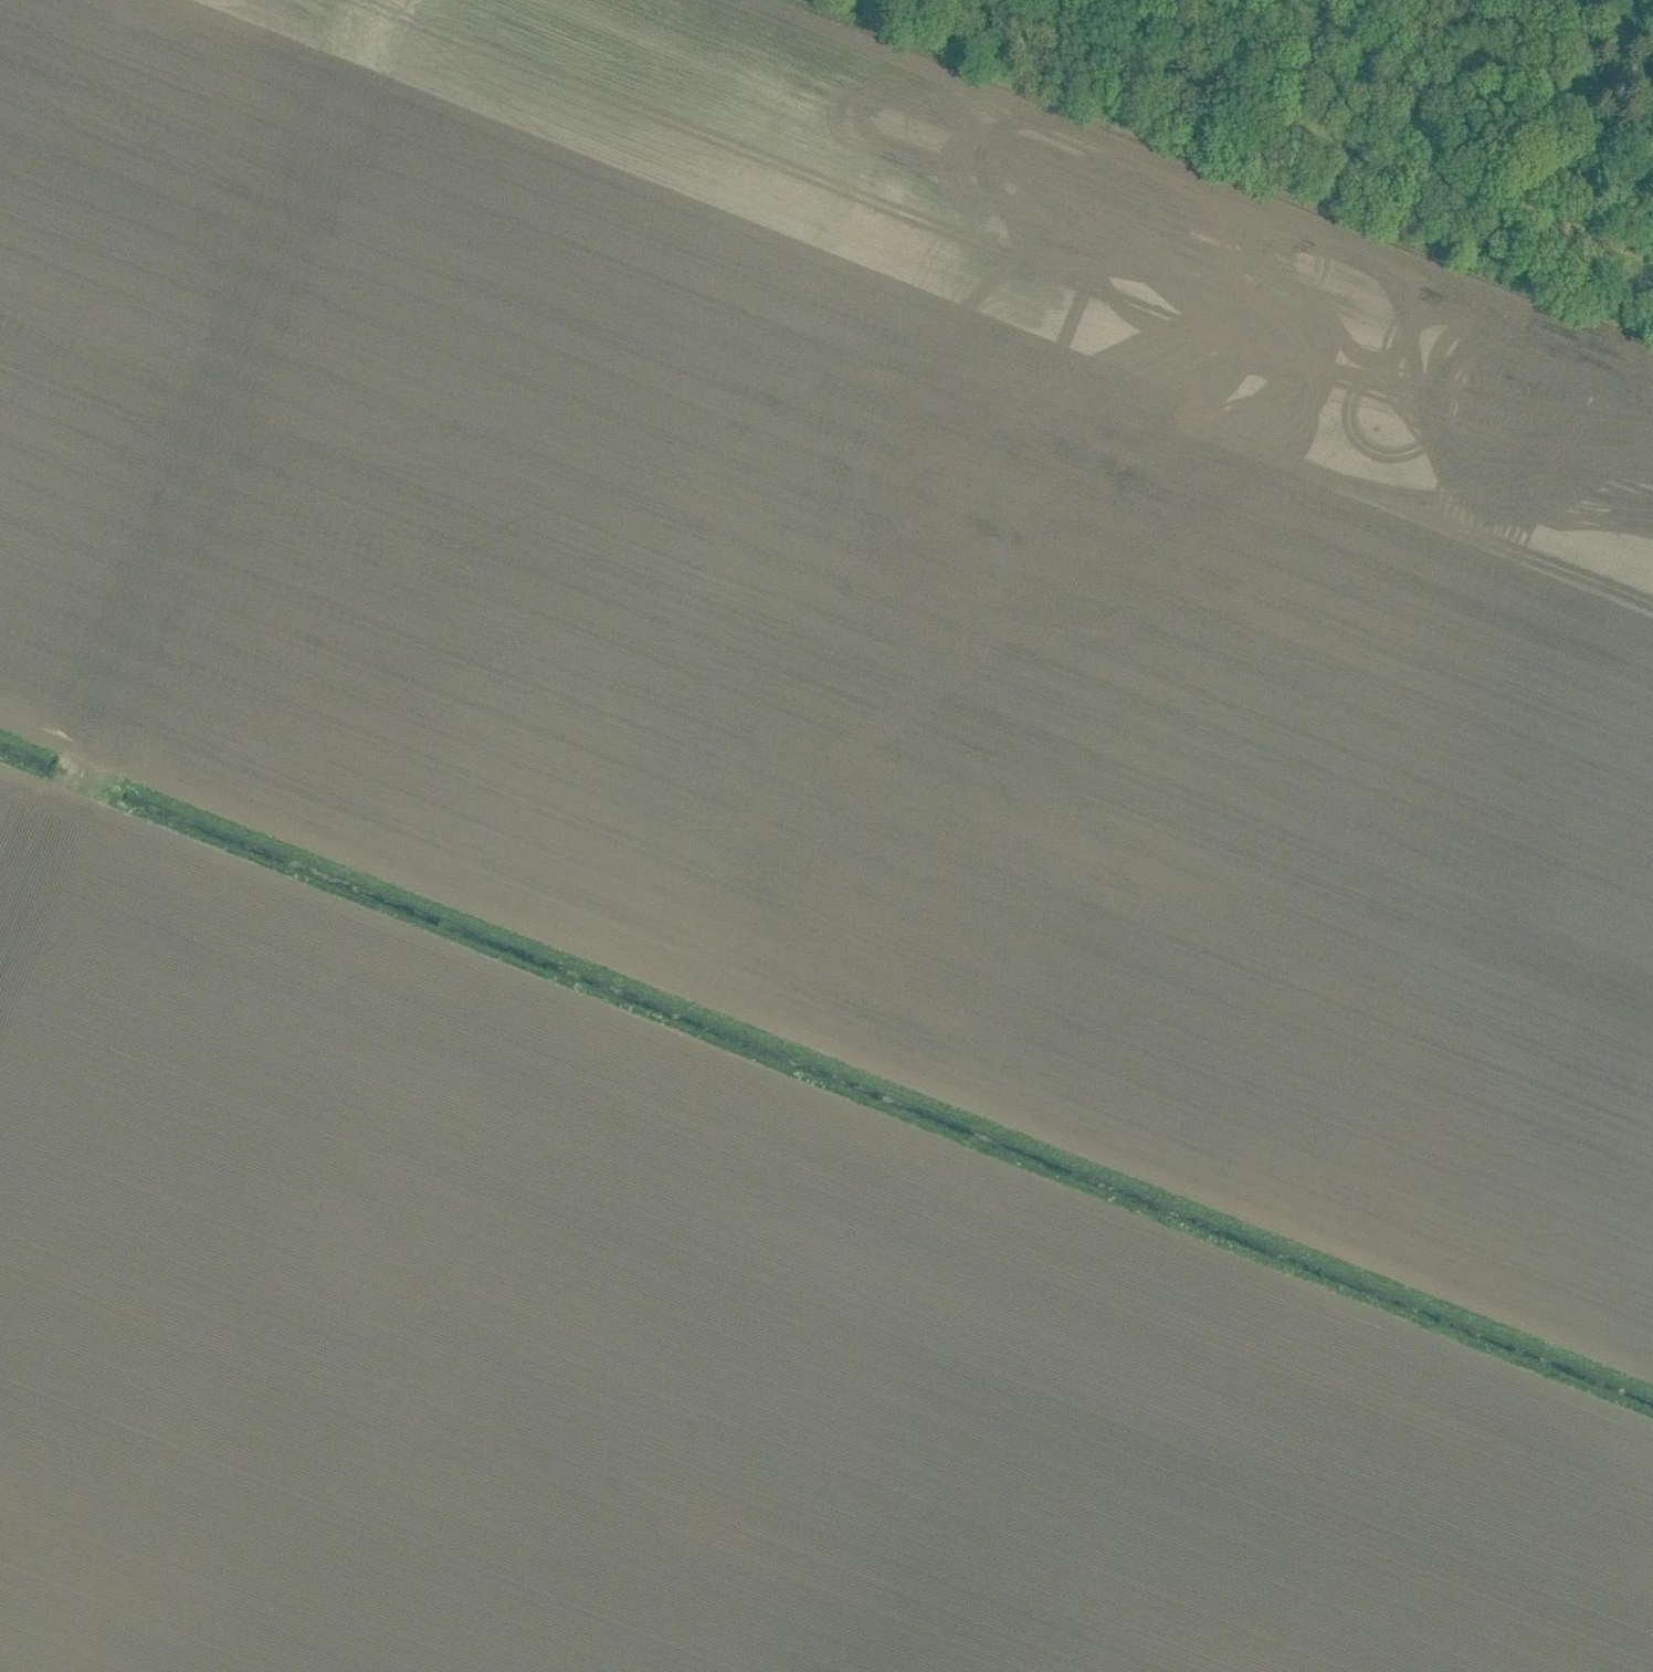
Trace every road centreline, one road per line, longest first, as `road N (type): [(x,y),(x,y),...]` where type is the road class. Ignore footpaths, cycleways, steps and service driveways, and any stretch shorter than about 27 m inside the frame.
road 1 (track): [(1652,279),(949,0)]

